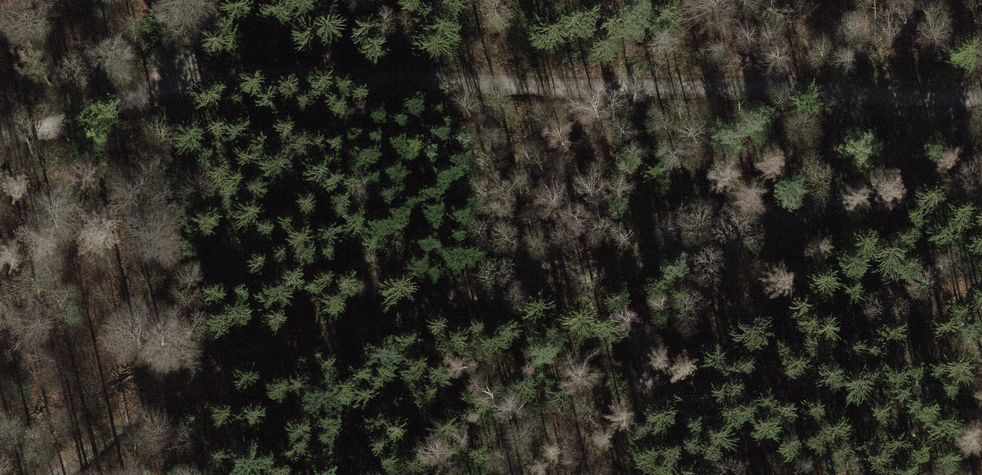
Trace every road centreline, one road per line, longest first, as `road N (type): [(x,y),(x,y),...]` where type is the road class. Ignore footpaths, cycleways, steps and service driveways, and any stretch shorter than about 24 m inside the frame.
road 1 (track): [(930,93),(925,117),(897,153),(801,218),(676,260),(461,297),(229,362),(159,399),(62,474)]
road 2 (track): [(981,94),(363,73),(224,79),(160,91)]
road 3 (track): [(160,91),(0,138)]

